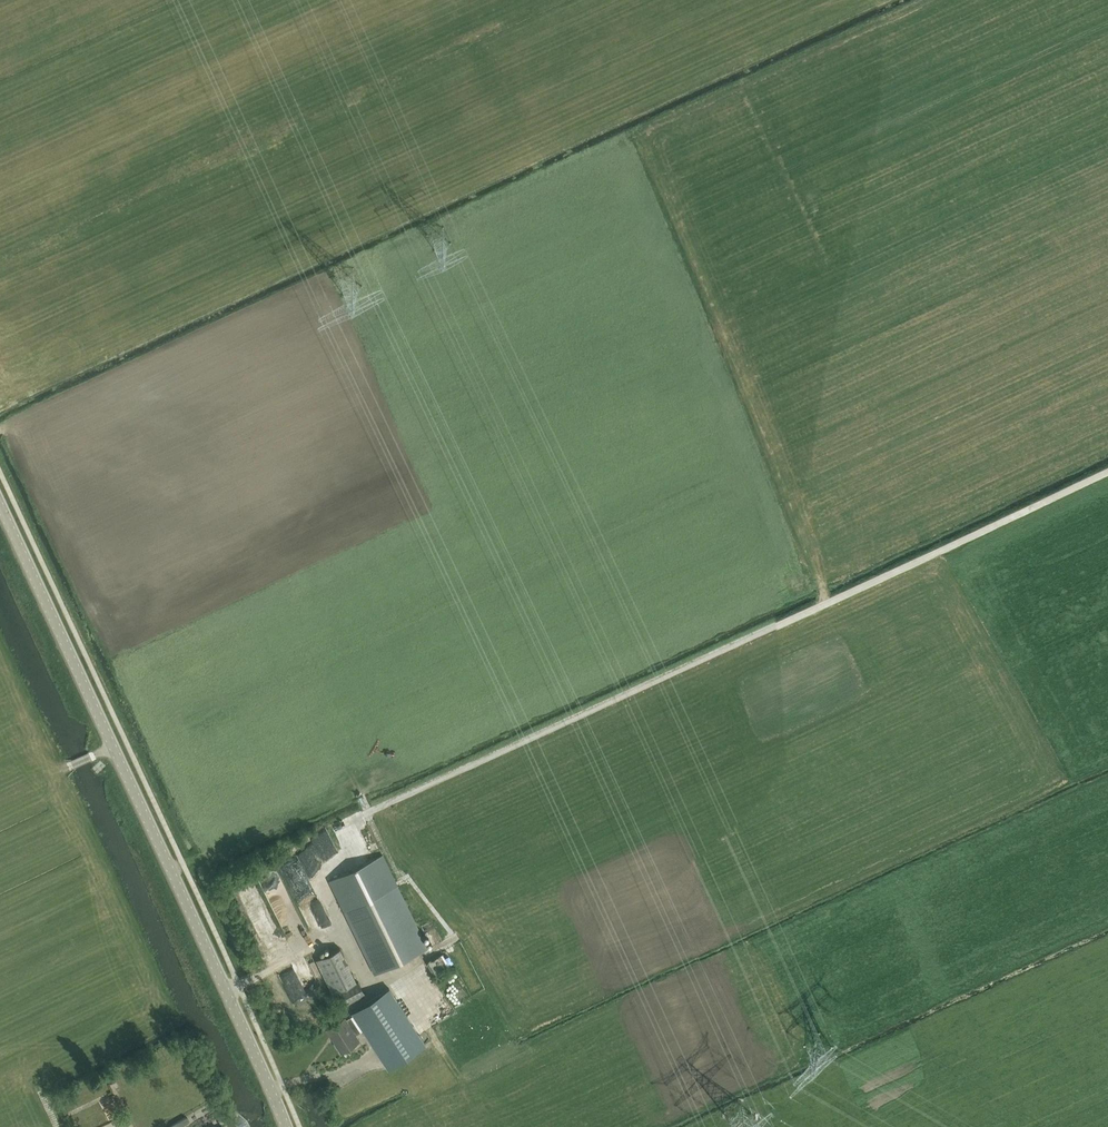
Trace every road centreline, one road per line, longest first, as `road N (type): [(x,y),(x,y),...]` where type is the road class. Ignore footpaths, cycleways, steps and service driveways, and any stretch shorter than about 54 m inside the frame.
road 1 (tertiary): [(287,1126),(0,506)]

